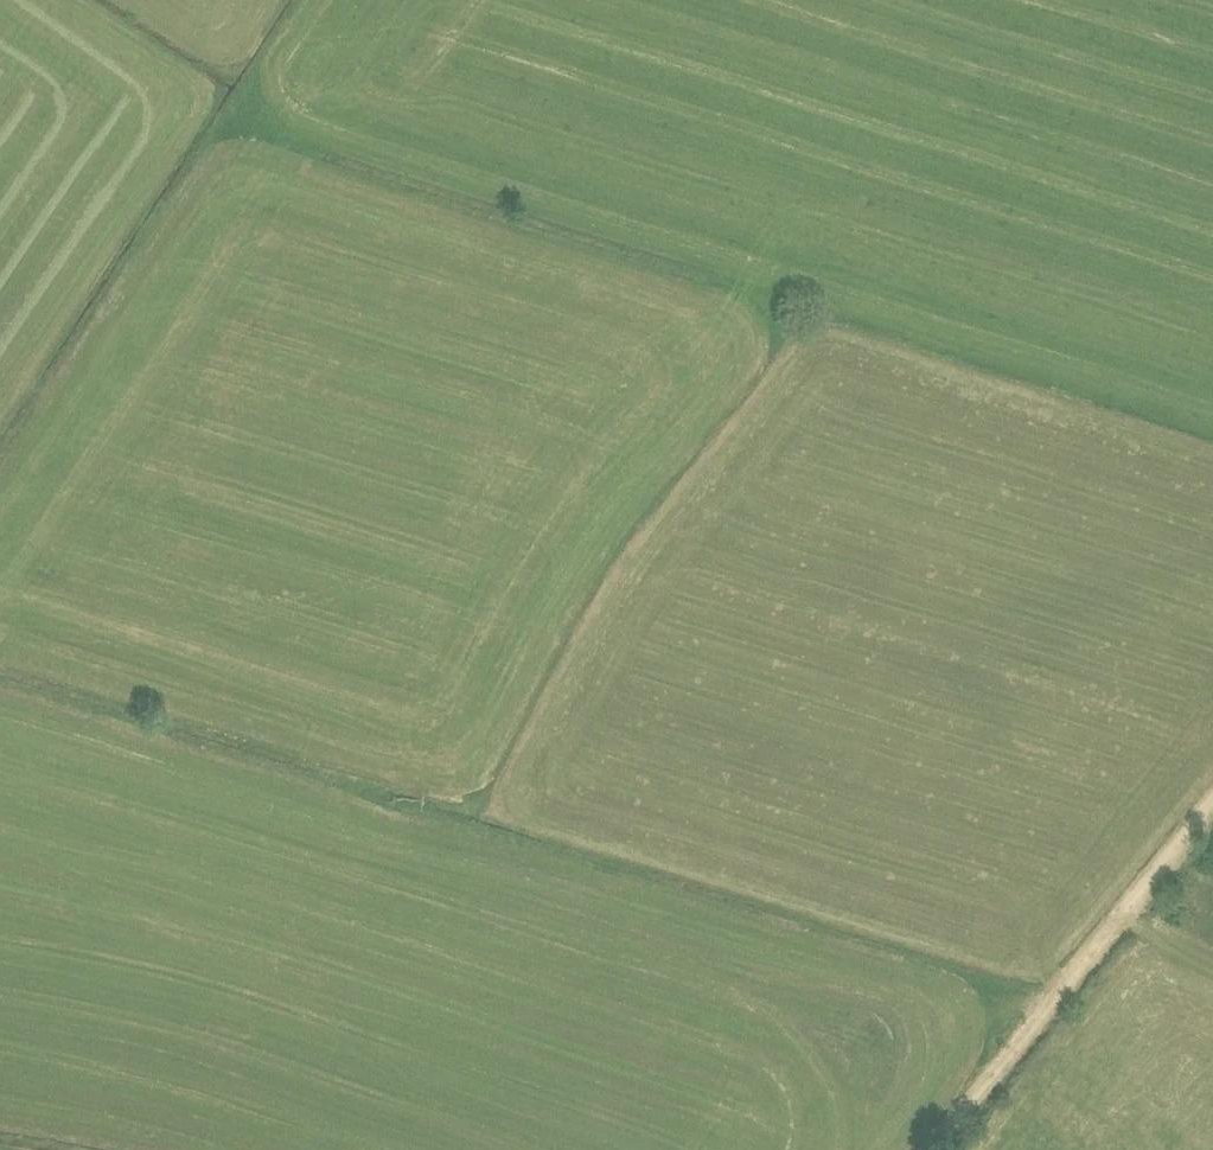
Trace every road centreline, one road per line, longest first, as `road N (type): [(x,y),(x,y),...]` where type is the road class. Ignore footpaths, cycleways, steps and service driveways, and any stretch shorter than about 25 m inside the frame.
road 1 (track): [(932,1149),(1212,805)]

